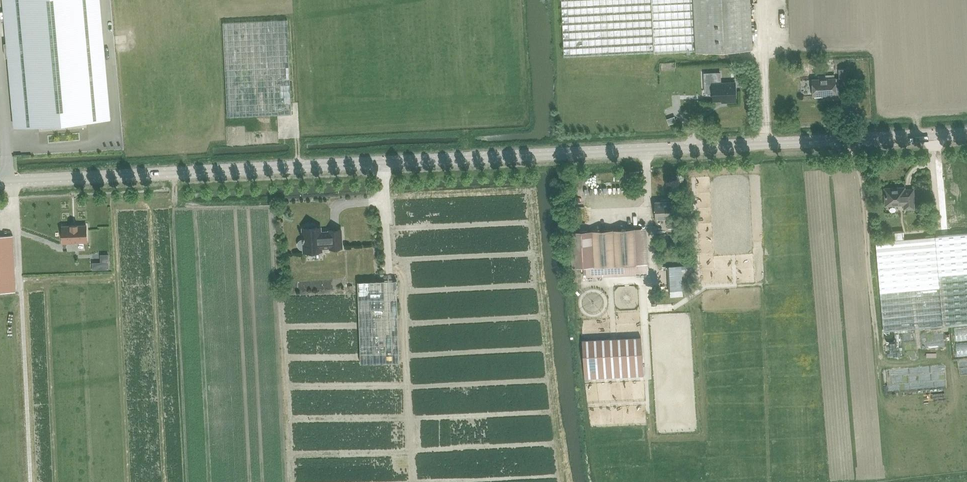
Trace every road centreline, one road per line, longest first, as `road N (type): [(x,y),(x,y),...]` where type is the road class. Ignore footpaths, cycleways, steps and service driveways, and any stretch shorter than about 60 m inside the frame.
road 1 (unclassified): [(0,185),(966,136)]

